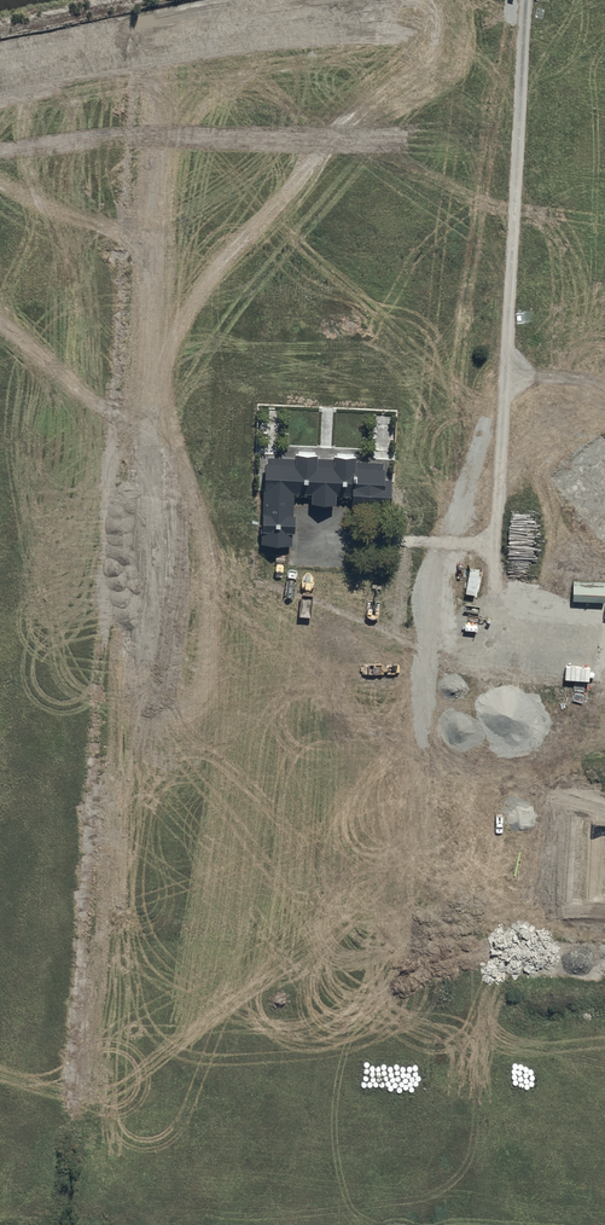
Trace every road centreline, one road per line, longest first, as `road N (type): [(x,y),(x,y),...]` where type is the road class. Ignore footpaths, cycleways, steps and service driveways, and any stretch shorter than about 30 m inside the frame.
road 1 (unknown): [(604,396),(551,496),(534,563),(515,919),(547,1058),(575,1113),(604,1143)]
road 2 (unknown): [(604,184),(182,166),(0,184)]
road 3 (unknown): [(0,1141),(381,1152),(547,1058)]
road 4 (unknown): [(0,706),(523,721)]

